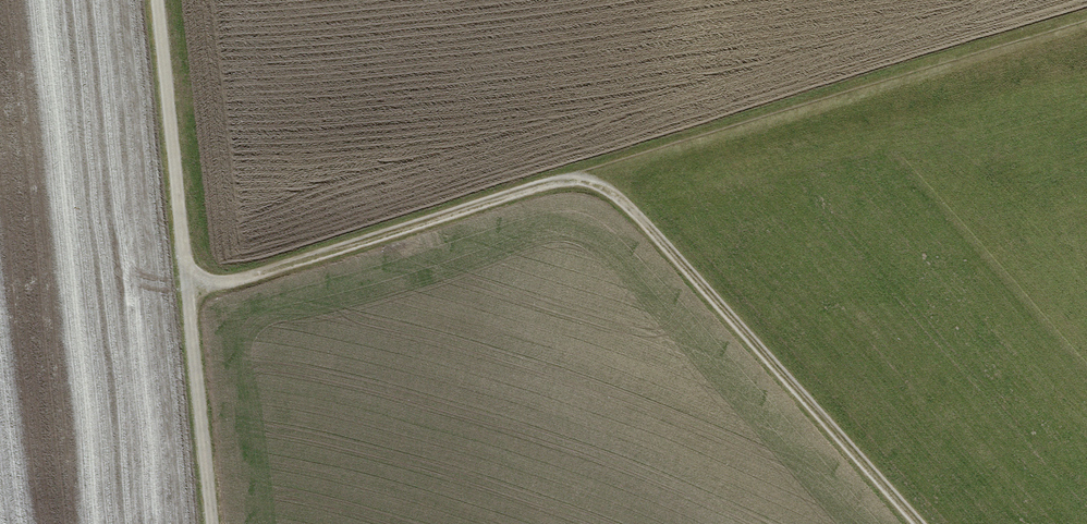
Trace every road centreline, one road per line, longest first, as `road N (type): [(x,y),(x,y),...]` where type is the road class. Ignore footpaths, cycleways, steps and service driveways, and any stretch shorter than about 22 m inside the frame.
road 1 (track): [(160,0),(216,523)]
road 2 (track): [(588,174),(1086,23)]
road 3 (track): [(588,174),(622,198),(918,523)]
road 4 (track): [(192,292),(588,174)]

